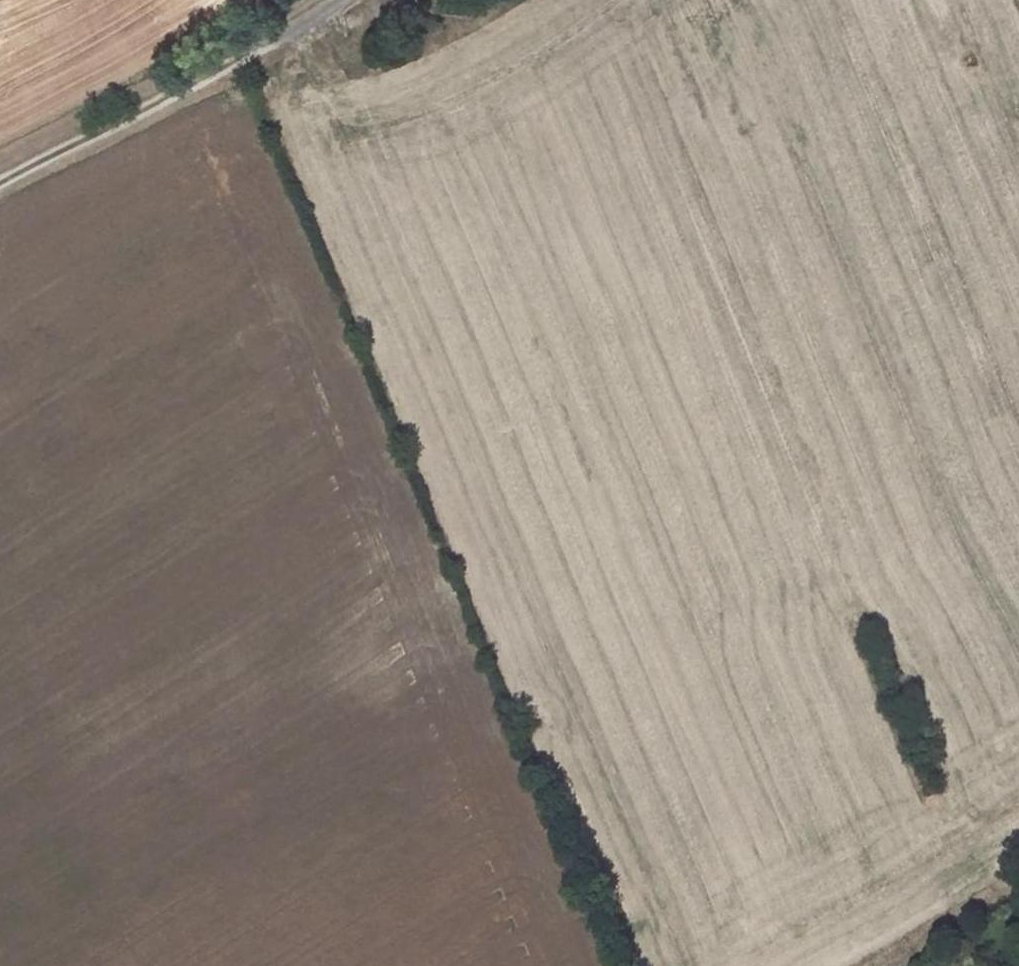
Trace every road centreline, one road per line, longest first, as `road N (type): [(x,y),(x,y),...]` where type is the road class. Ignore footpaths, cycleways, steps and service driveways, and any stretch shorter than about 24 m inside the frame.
road 1 (track): [(0,181),(339,0)]

